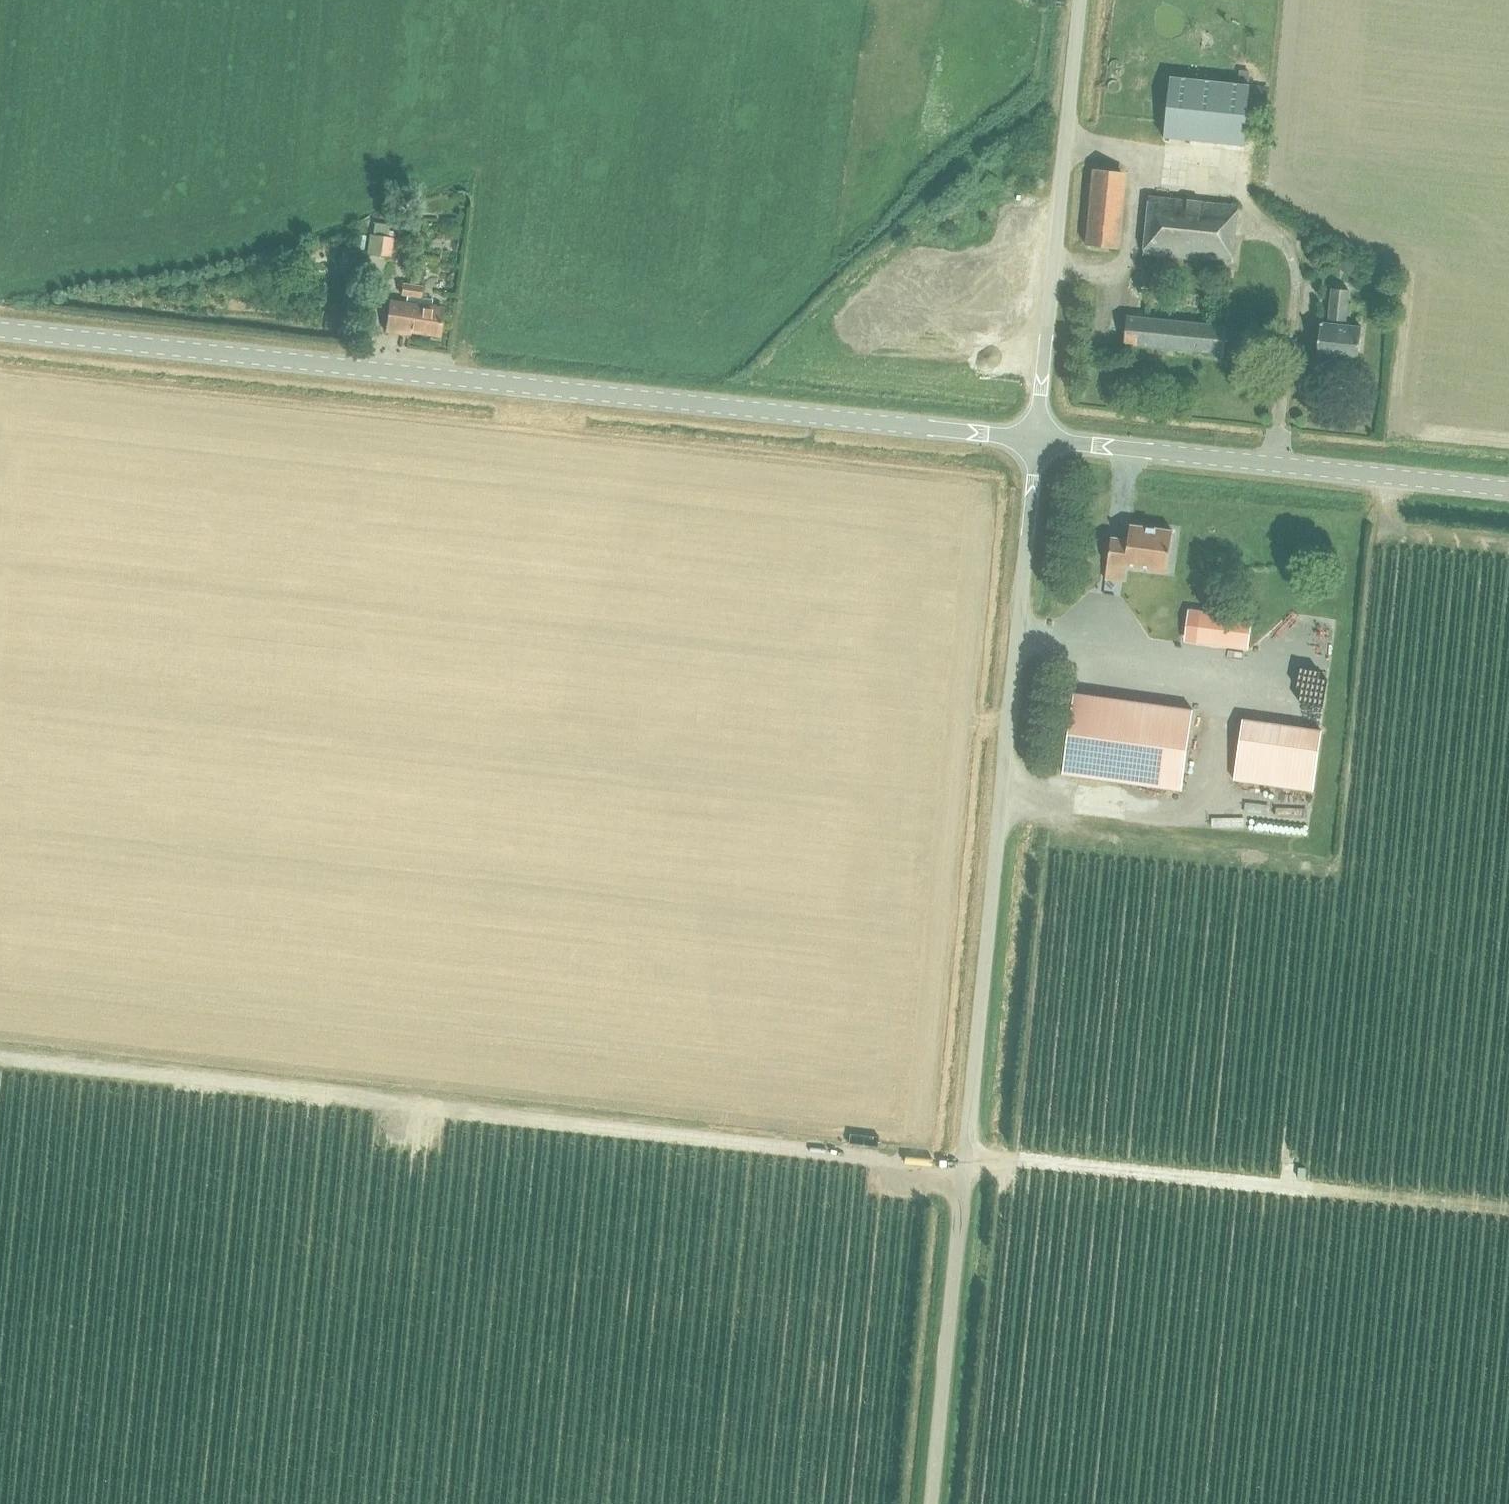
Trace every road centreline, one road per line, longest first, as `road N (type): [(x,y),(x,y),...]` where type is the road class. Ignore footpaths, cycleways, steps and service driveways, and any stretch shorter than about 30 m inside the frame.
road 1 (tertiary): [(934,1503),(1039,434)]
road 2 (tertiary): [(1039,434),(0,331)]
road 3 (tertiary): [(1508,491),(1039,434)]
road 4 (tertiary): [(1039,434),(1083,0)]

